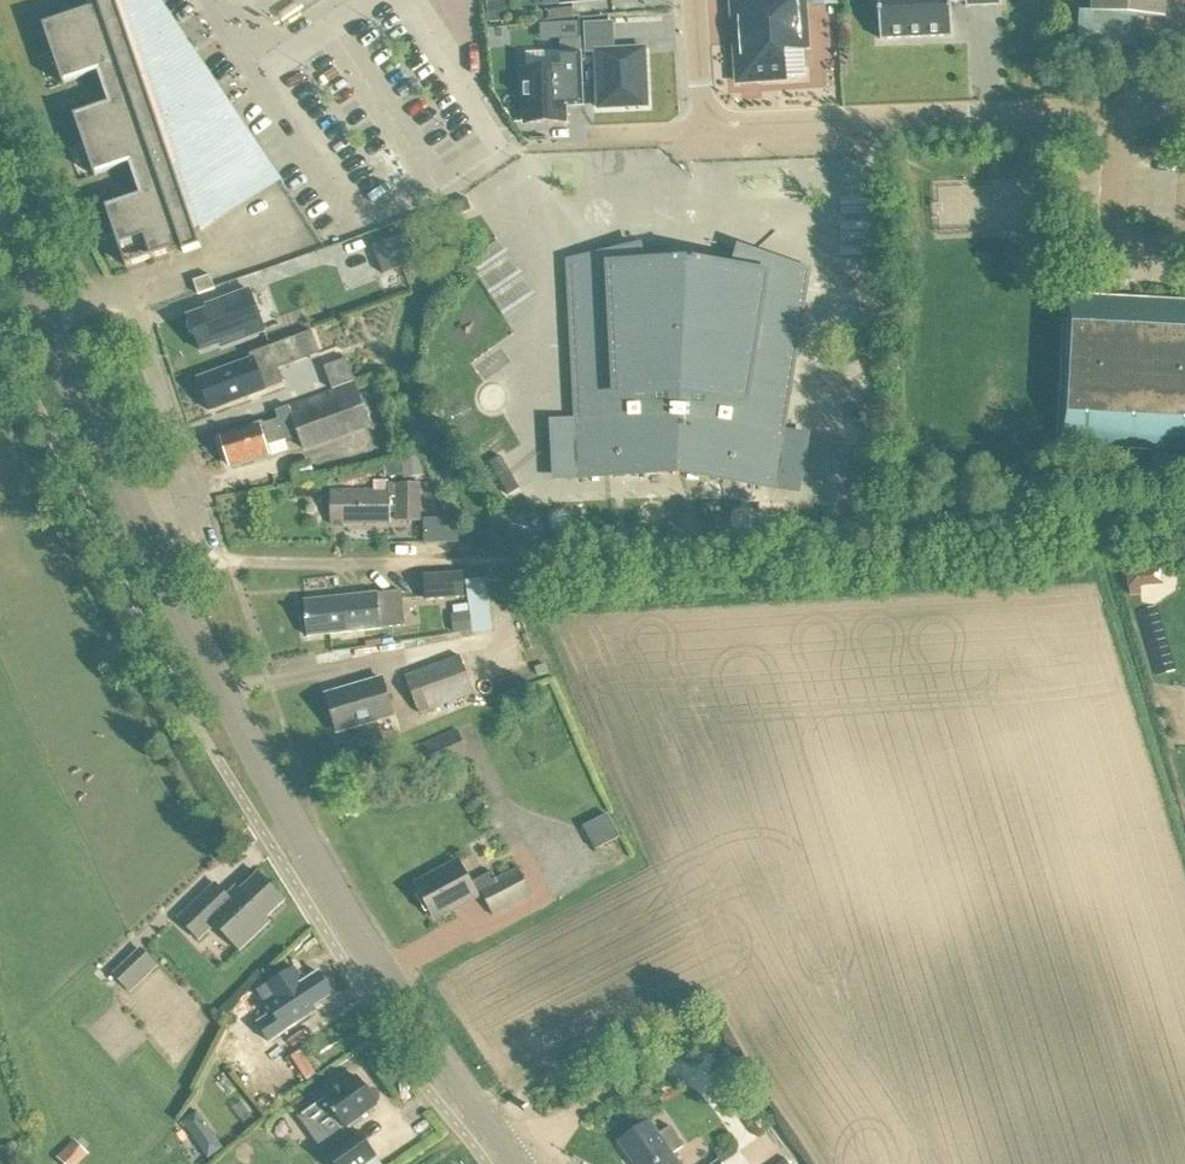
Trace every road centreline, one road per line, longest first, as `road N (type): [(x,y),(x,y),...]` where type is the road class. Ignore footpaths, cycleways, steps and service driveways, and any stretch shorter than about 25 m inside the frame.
road 1 (secondary): [(519,1163),(341,908),(143,530)]
road 2 (residential): [(694,0),(705,136),(1110,113)]
road 3 (unclassified): [(466,562),(213,559),(192,493),(143,530)]
road 4 (secondary): [(143,530),(0,224)]

